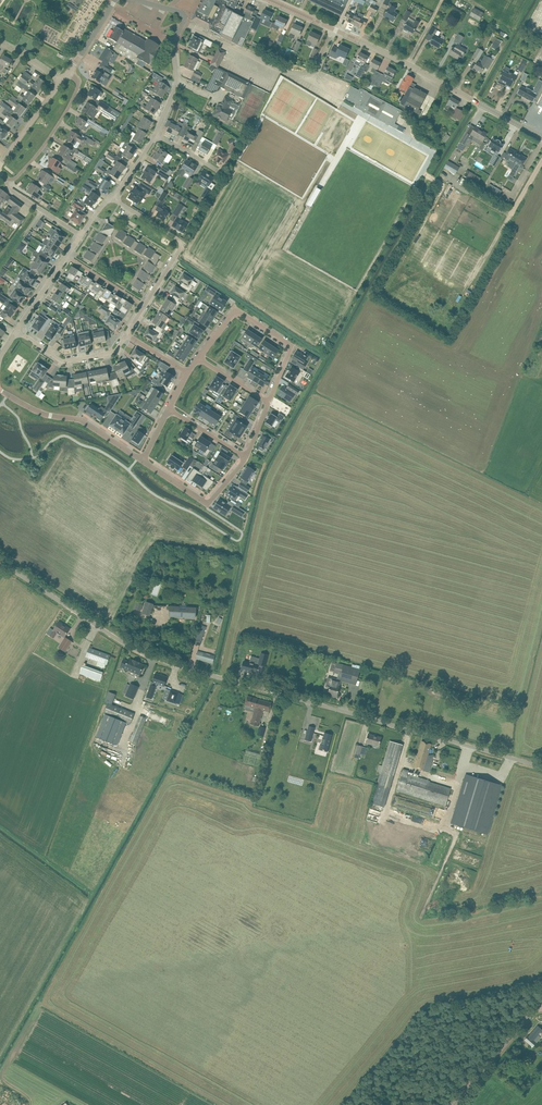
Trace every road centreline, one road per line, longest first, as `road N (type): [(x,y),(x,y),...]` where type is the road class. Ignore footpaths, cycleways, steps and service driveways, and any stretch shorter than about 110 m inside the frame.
road 1 (unclassified): [(541,765),(144,653),(0,561)]
road 2 (tertiary): [(541,137),(271,0)]
road 3 (residential): [(198,359),(232,315),(241,313),(289,347),(268,403)]
road 4 (residential): [(155,134),(175,93),(183,18),(139,0)]
road 5 (residential): [(0,390),(30,409),(86,422),(142,460)]
road 6 (residential): [(145,306),(181,244),(112,198)]
road 7 (residential): [(245,458),(208,503),(142,460)]
road 8 (residential): [(7,179),(62,119),(78,83),(67,73)]
road 9 (tertiary): [(454,1104),(539,1002)]
road 10 (residential): [(17,331),(63,362),(115,351),(126,335)]

